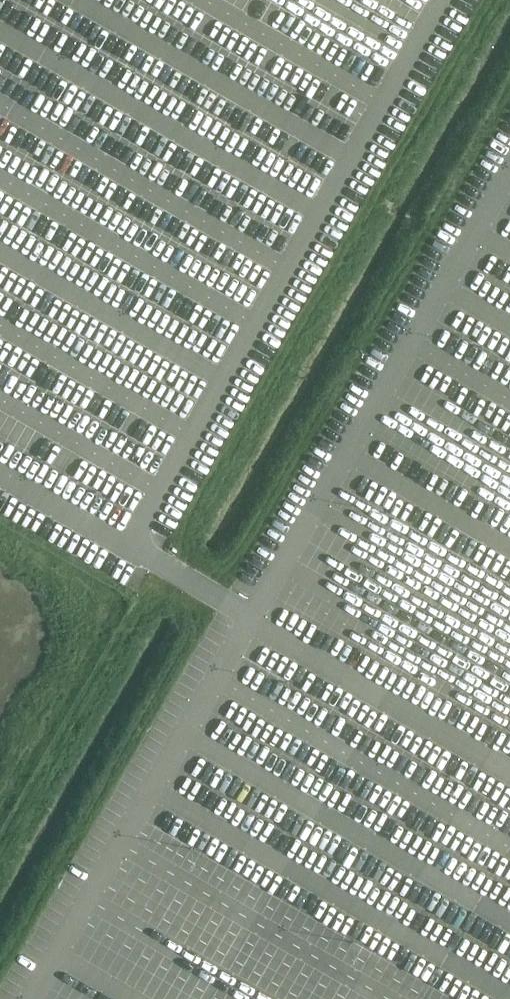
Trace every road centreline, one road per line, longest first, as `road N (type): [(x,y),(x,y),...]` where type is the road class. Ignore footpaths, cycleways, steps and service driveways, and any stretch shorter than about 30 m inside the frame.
road 1 (track): [(0,818),(104,638),(105,611),(71,570),(0,531)]

